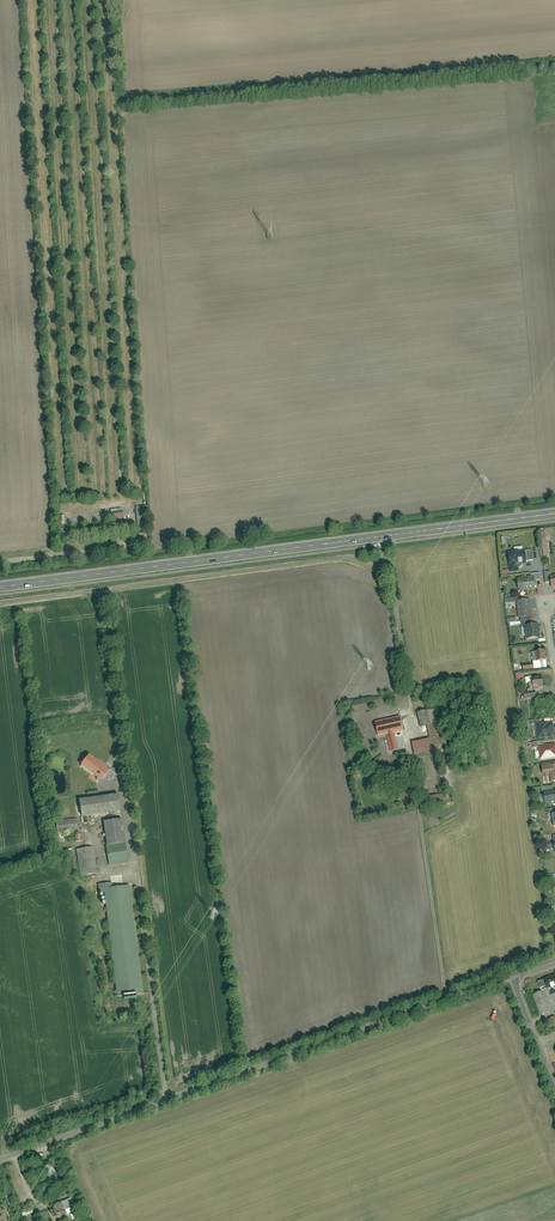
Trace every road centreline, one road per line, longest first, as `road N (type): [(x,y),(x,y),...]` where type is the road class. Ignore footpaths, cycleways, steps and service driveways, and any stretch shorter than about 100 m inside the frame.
road 1 (primary): [(554,515),(0,588)]
road 2 (unclassified): [(507,981),(0,1160)]

